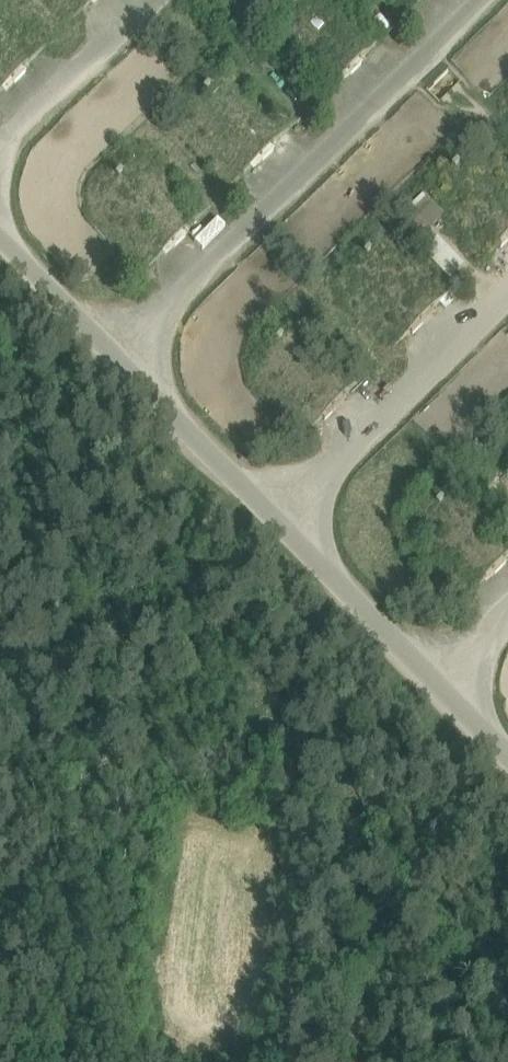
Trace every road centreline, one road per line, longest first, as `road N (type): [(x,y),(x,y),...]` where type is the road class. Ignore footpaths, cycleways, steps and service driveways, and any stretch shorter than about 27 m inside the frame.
road 1 (unclassified): [(483,0),(121,356)]
road 2 (unclassified): [(268,514),(507,280)]
road 3 (unclassified): [(439,685),(268,514)]
road 4 (unclassified): [(268,514),(121,356)]
road 5 (unclassified): [(0,148),(151,0)]
road 6 (unclassified): [(121,356),(0,237)]

